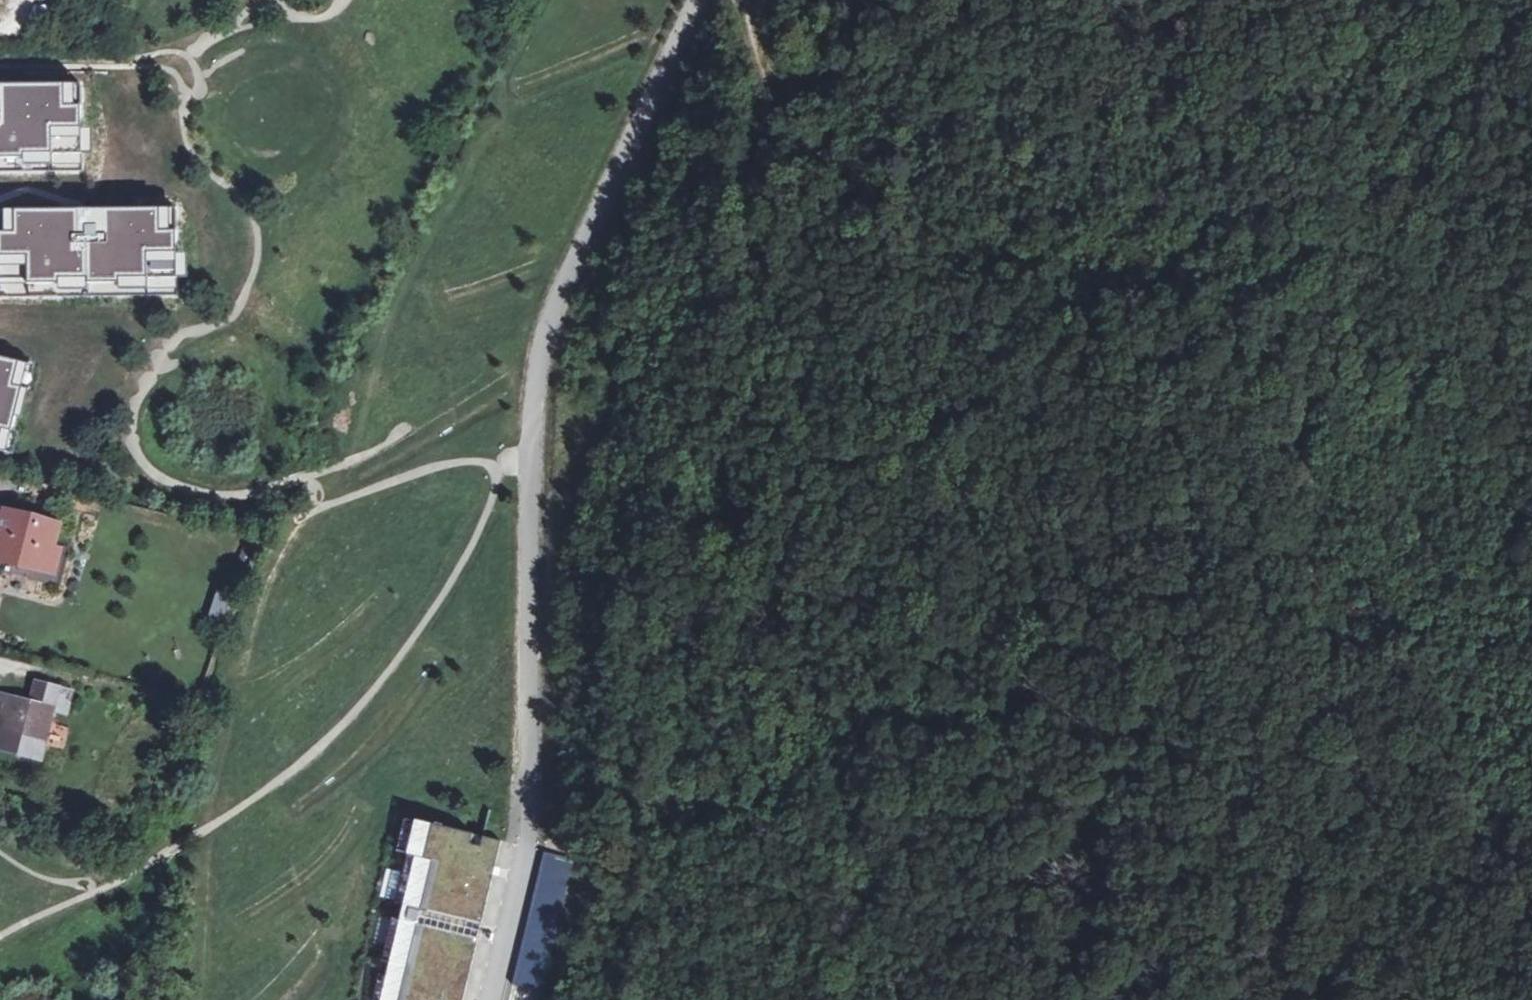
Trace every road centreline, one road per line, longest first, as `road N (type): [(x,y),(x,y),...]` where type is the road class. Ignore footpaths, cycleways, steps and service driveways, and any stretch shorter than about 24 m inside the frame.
road 1 (track): [(1310,0),(1295,203),(1292,417),(1309,455),(1312,557),(1331,669)]
road 2 (track): [(1417,999),(1331,669)]

